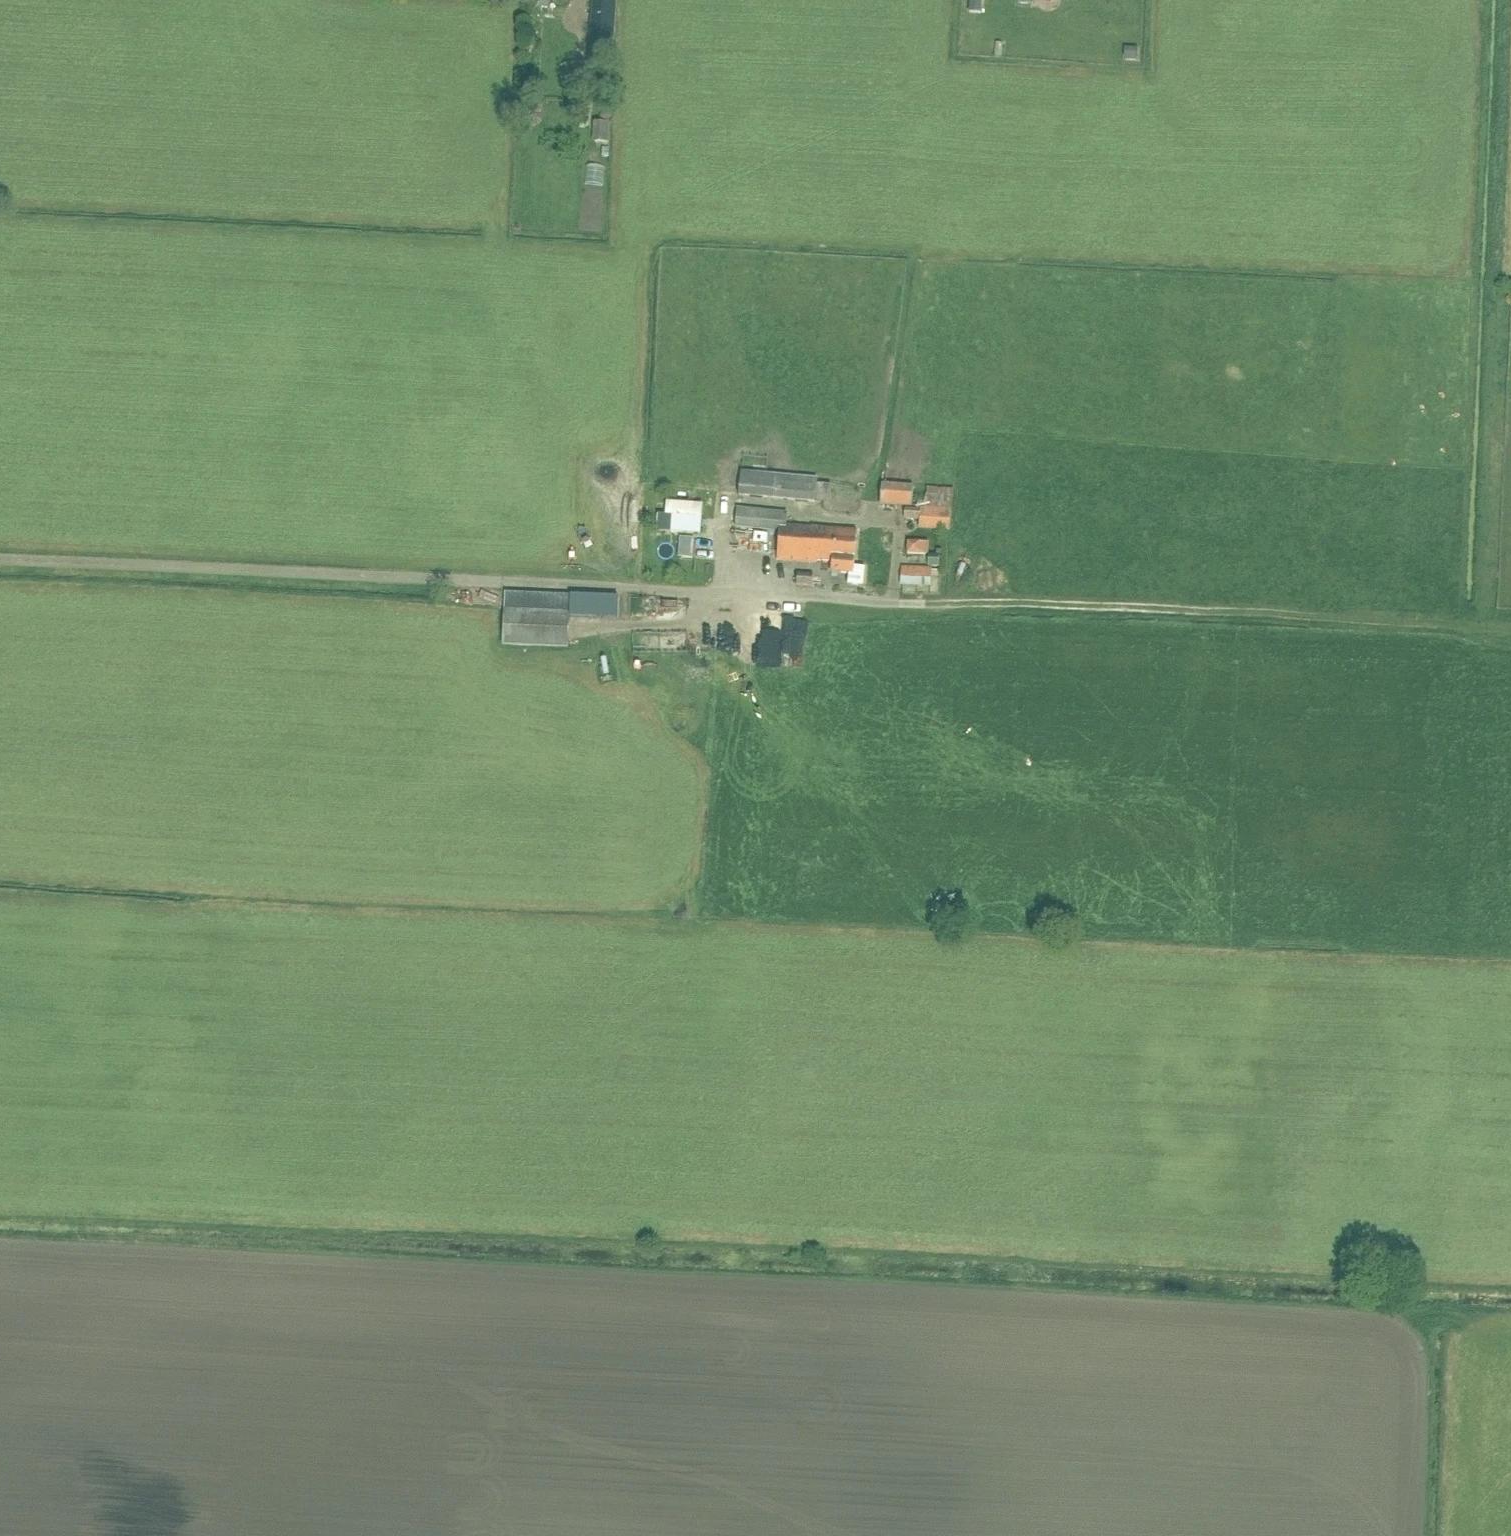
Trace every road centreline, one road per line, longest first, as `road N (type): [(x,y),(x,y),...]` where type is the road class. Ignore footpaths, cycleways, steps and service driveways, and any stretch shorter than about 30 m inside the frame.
road 1 (track): [(0,560),(895,600)]
road 2 (track): [(1510,628),(895,600)]

